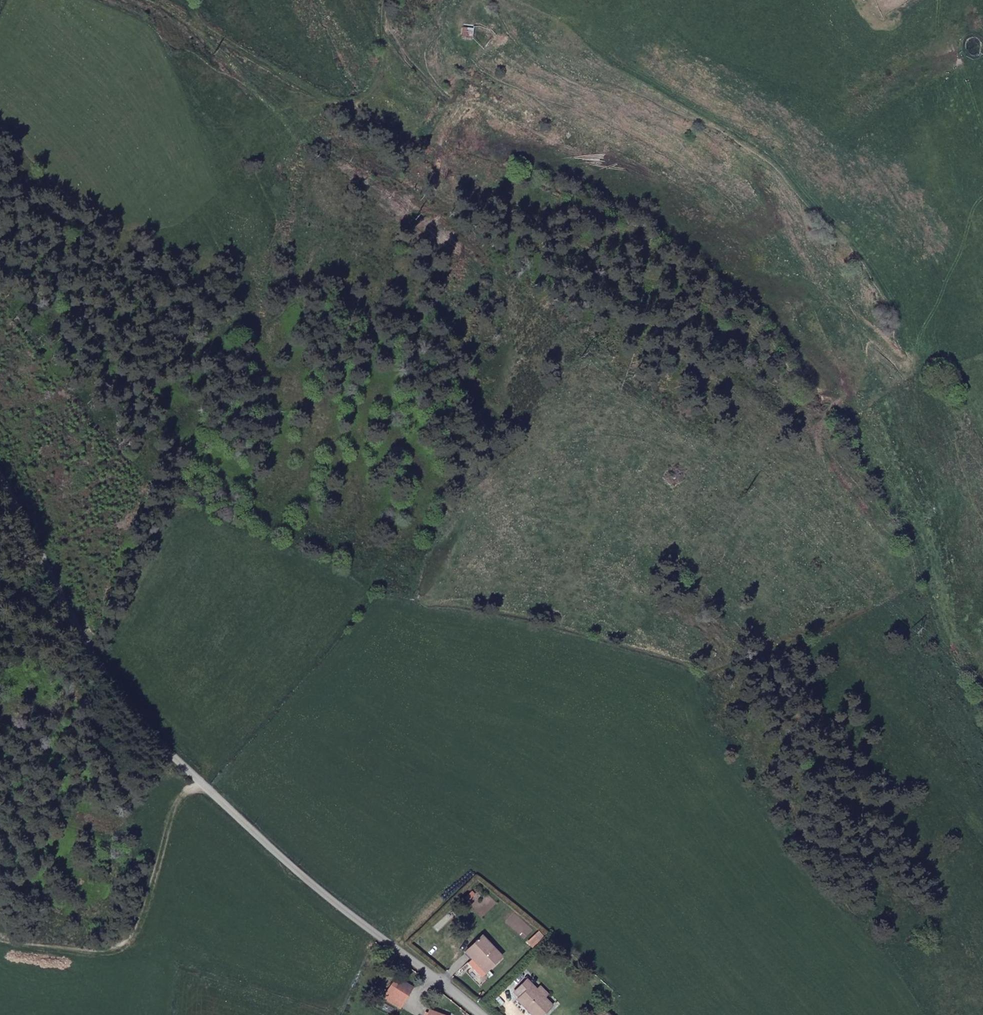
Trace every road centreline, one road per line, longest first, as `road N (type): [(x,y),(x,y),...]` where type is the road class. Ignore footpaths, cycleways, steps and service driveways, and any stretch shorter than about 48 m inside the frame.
road 1 (residential): [(0,475),(130,710),(337,904),(480,1014)]
road 2 (track): [(204,786),(177,800),(144,924),(129,942),(98,951),(0,937)]

